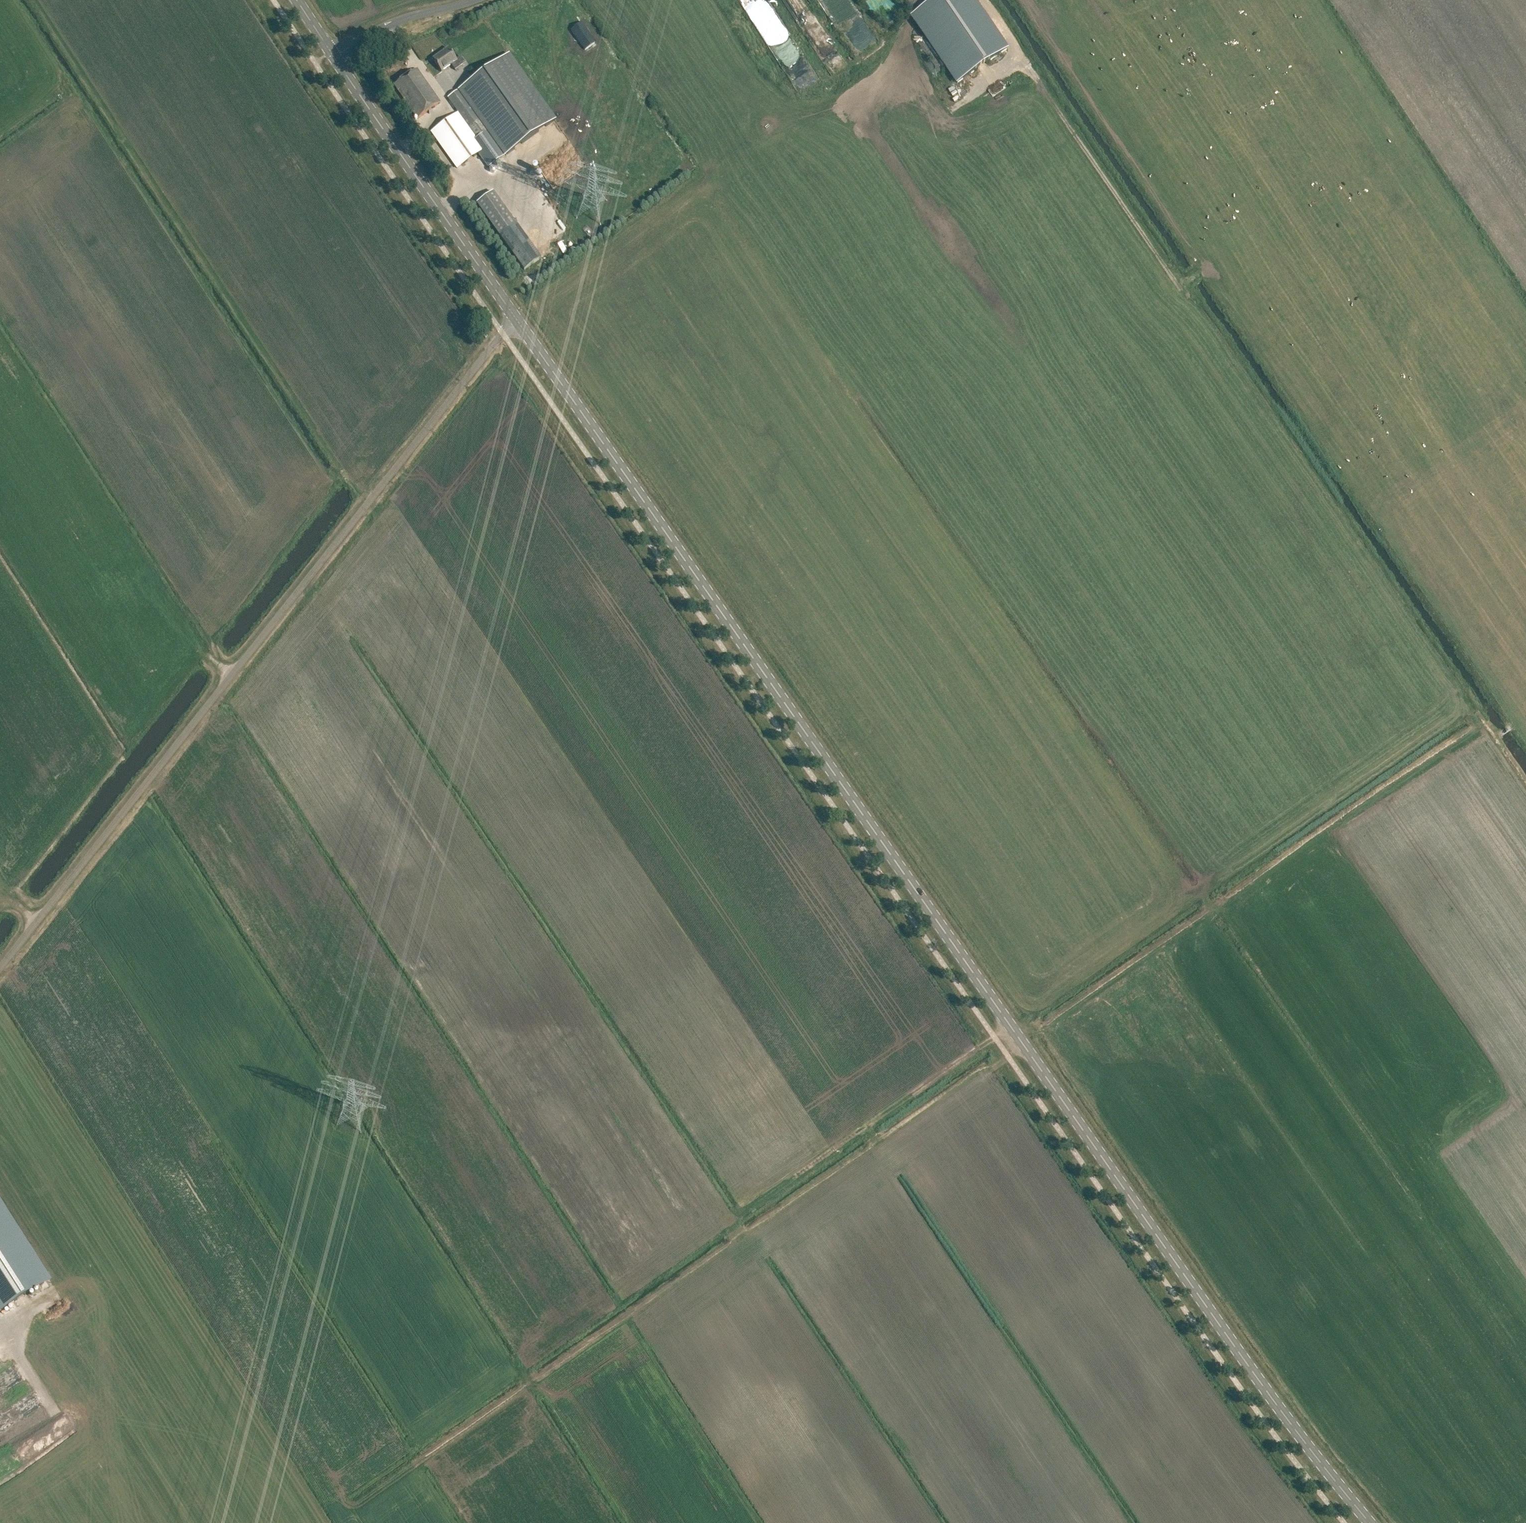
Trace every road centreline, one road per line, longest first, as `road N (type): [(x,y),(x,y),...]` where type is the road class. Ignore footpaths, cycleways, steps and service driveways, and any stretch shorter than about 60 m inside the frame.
road 1 (primary): [(1372,1522),(1238,1350),(517,317)]
road 2 (unclassified): [(0,966),(517,317)]
road 3 (primary): [(517,317),(332,52)]
road 4 (unclassified): [(332,52),(406,17),(473,0)]

